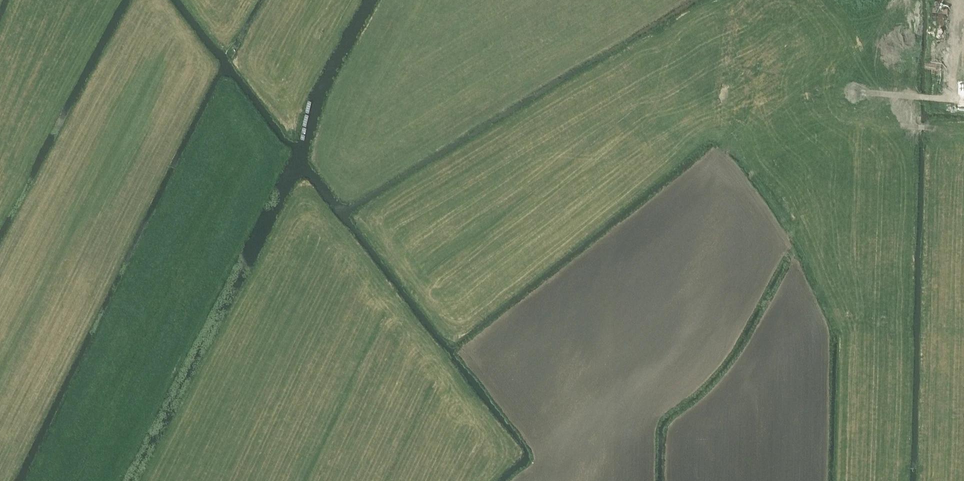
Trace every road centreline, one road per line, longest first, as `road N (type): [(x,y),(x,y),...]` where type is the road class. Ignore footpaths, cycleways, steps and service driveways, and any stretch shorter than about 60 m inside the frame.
road 1 (track): [(963,101),(843,90)]

